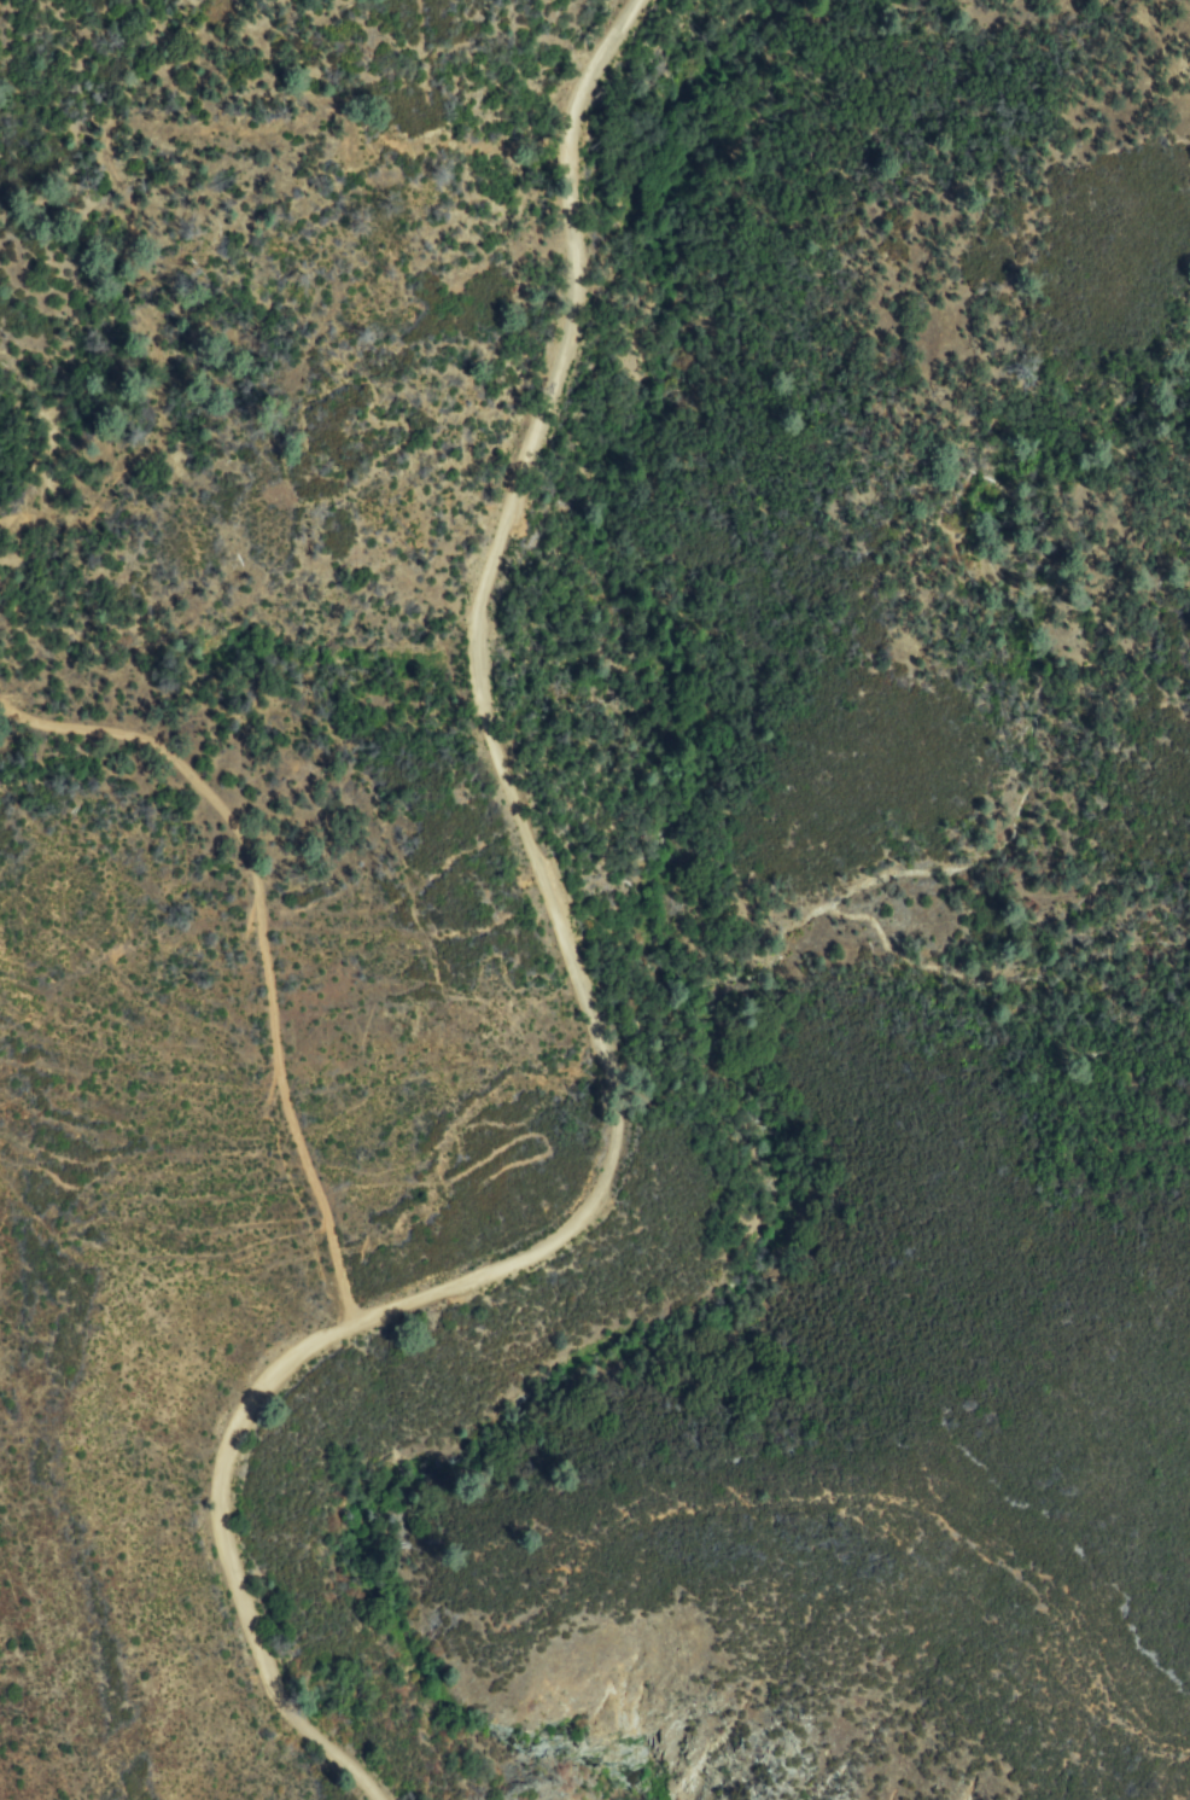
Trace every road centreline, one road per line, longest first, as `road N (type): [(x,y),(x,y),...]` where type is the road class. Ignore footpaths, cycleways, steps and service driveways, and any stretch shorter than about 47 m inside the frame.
road 1 (track): [(638,0),(599,65),(578,130),(571,316),(480,600),(474,647),(497,765),(609,1084),(605,1159),(566,1229),(523,1263),(362,1322),(276,1371),(234,1422),(210,1497),(215,1555),(268,1695),(366,1799)]
road 2 (track): [(362,1322),(284,1099),(257,873),(239,833),(173,752),(134,735),(69,728),(0,699)]

